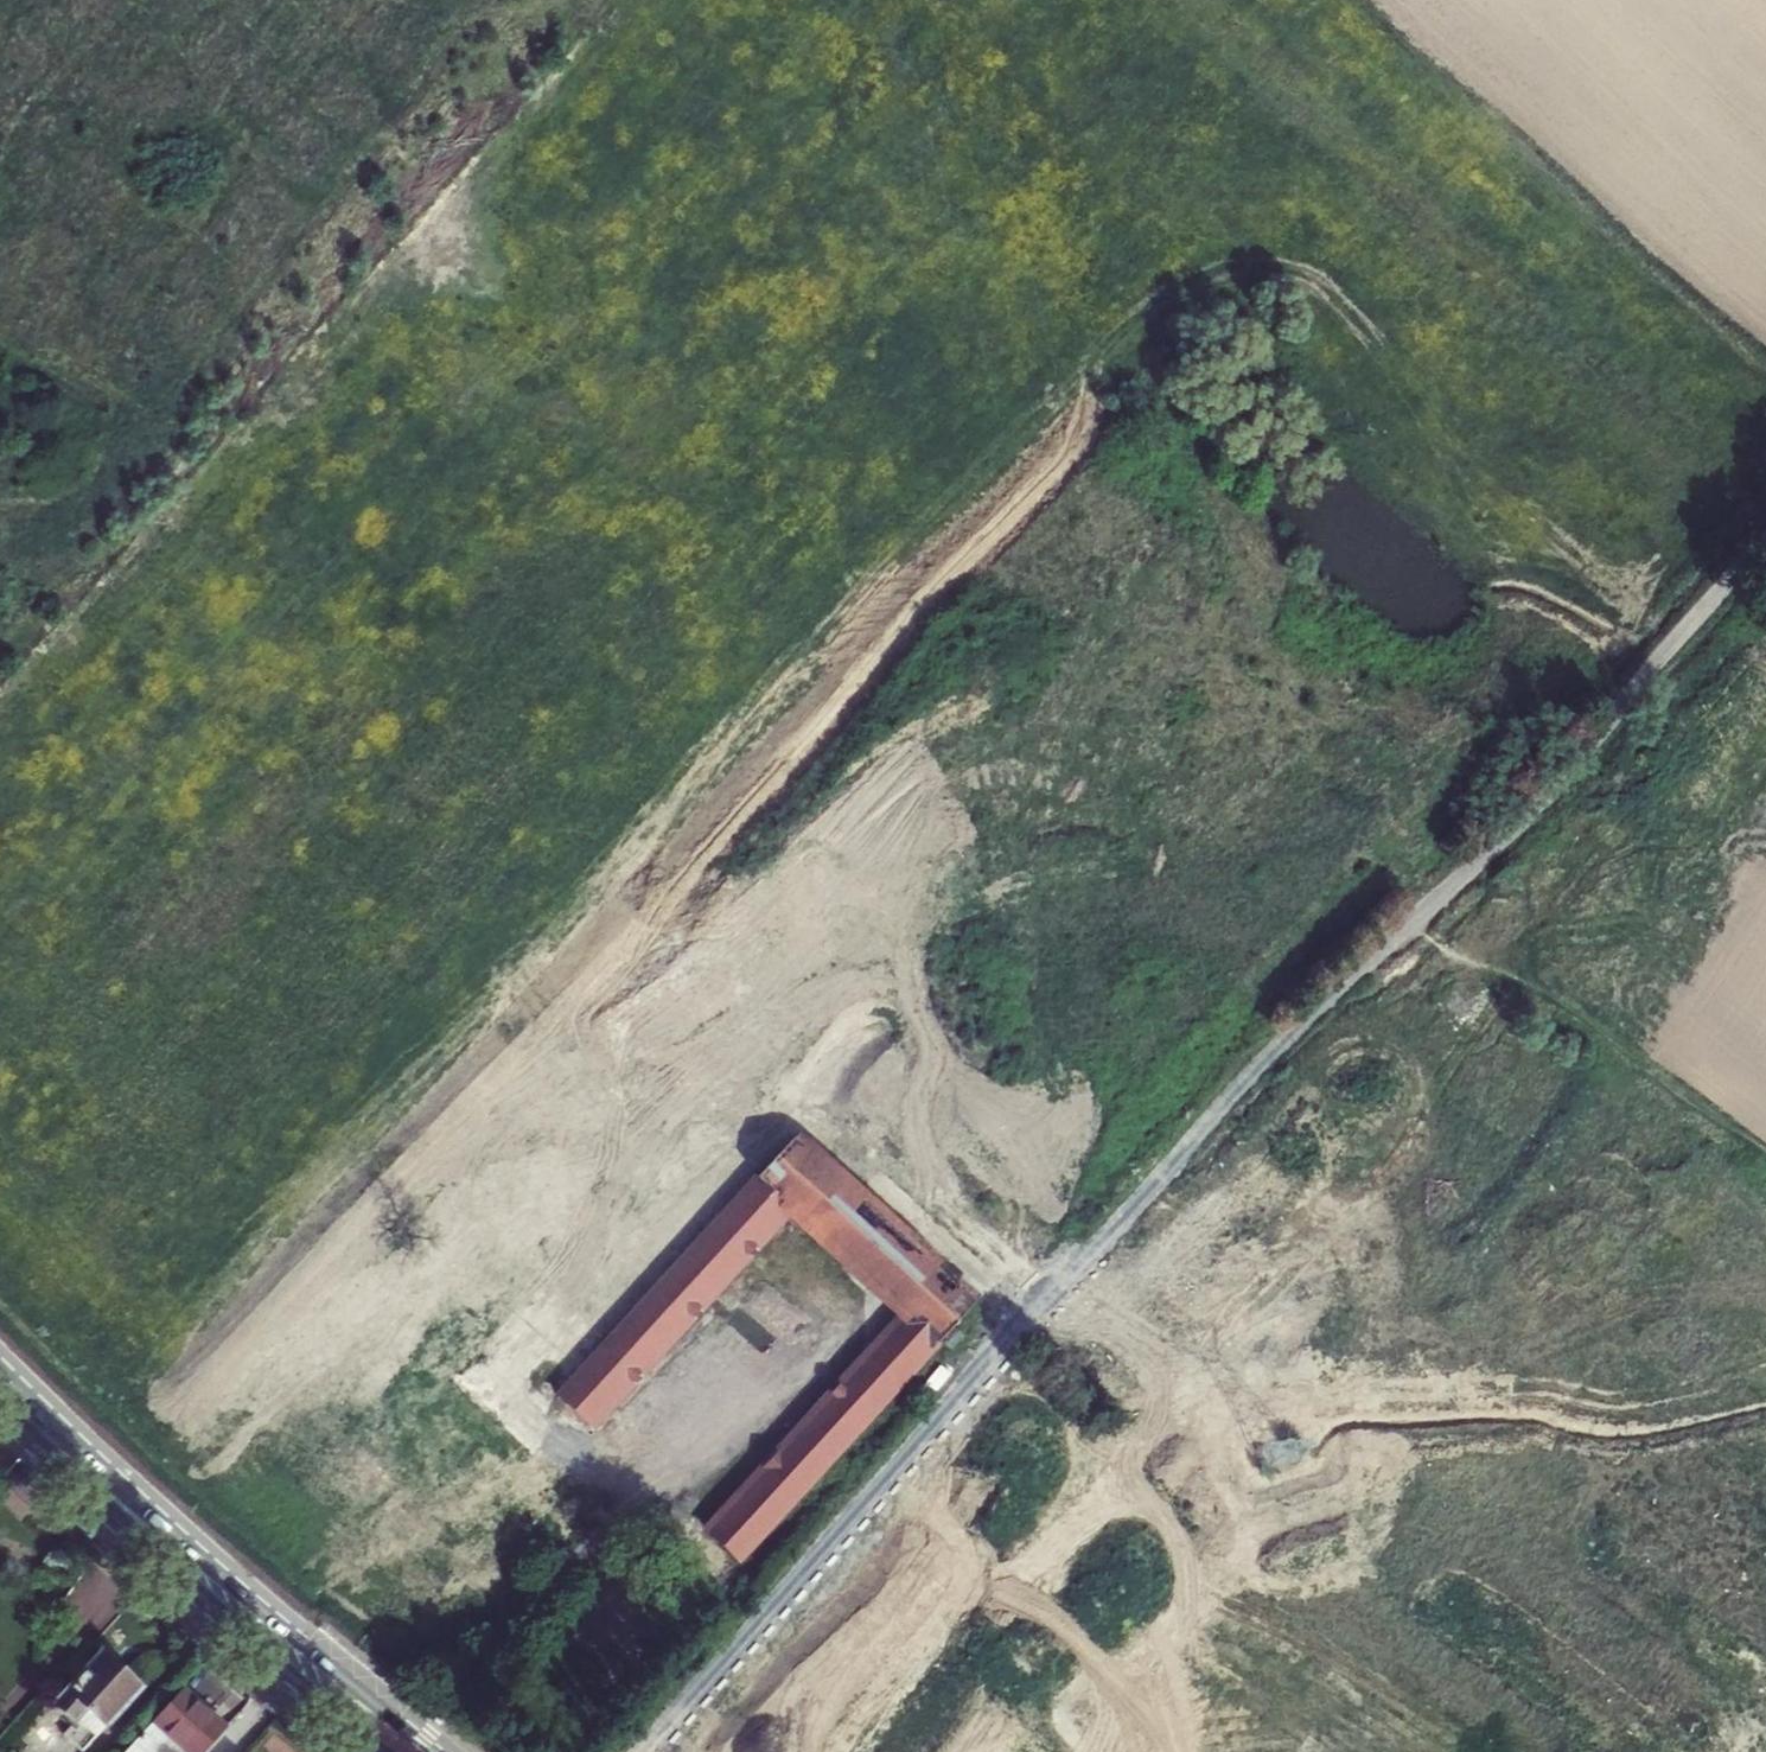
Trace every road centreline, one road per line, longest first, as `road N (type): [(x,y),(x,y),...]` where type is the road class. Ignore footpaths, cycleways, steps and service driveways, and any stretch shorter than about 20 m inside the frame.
road 1 (track): [(637,1751),(928,1426),(1765,555)]
road 2 (primary): [(404,1751),(205,1584),(0,1393)]

